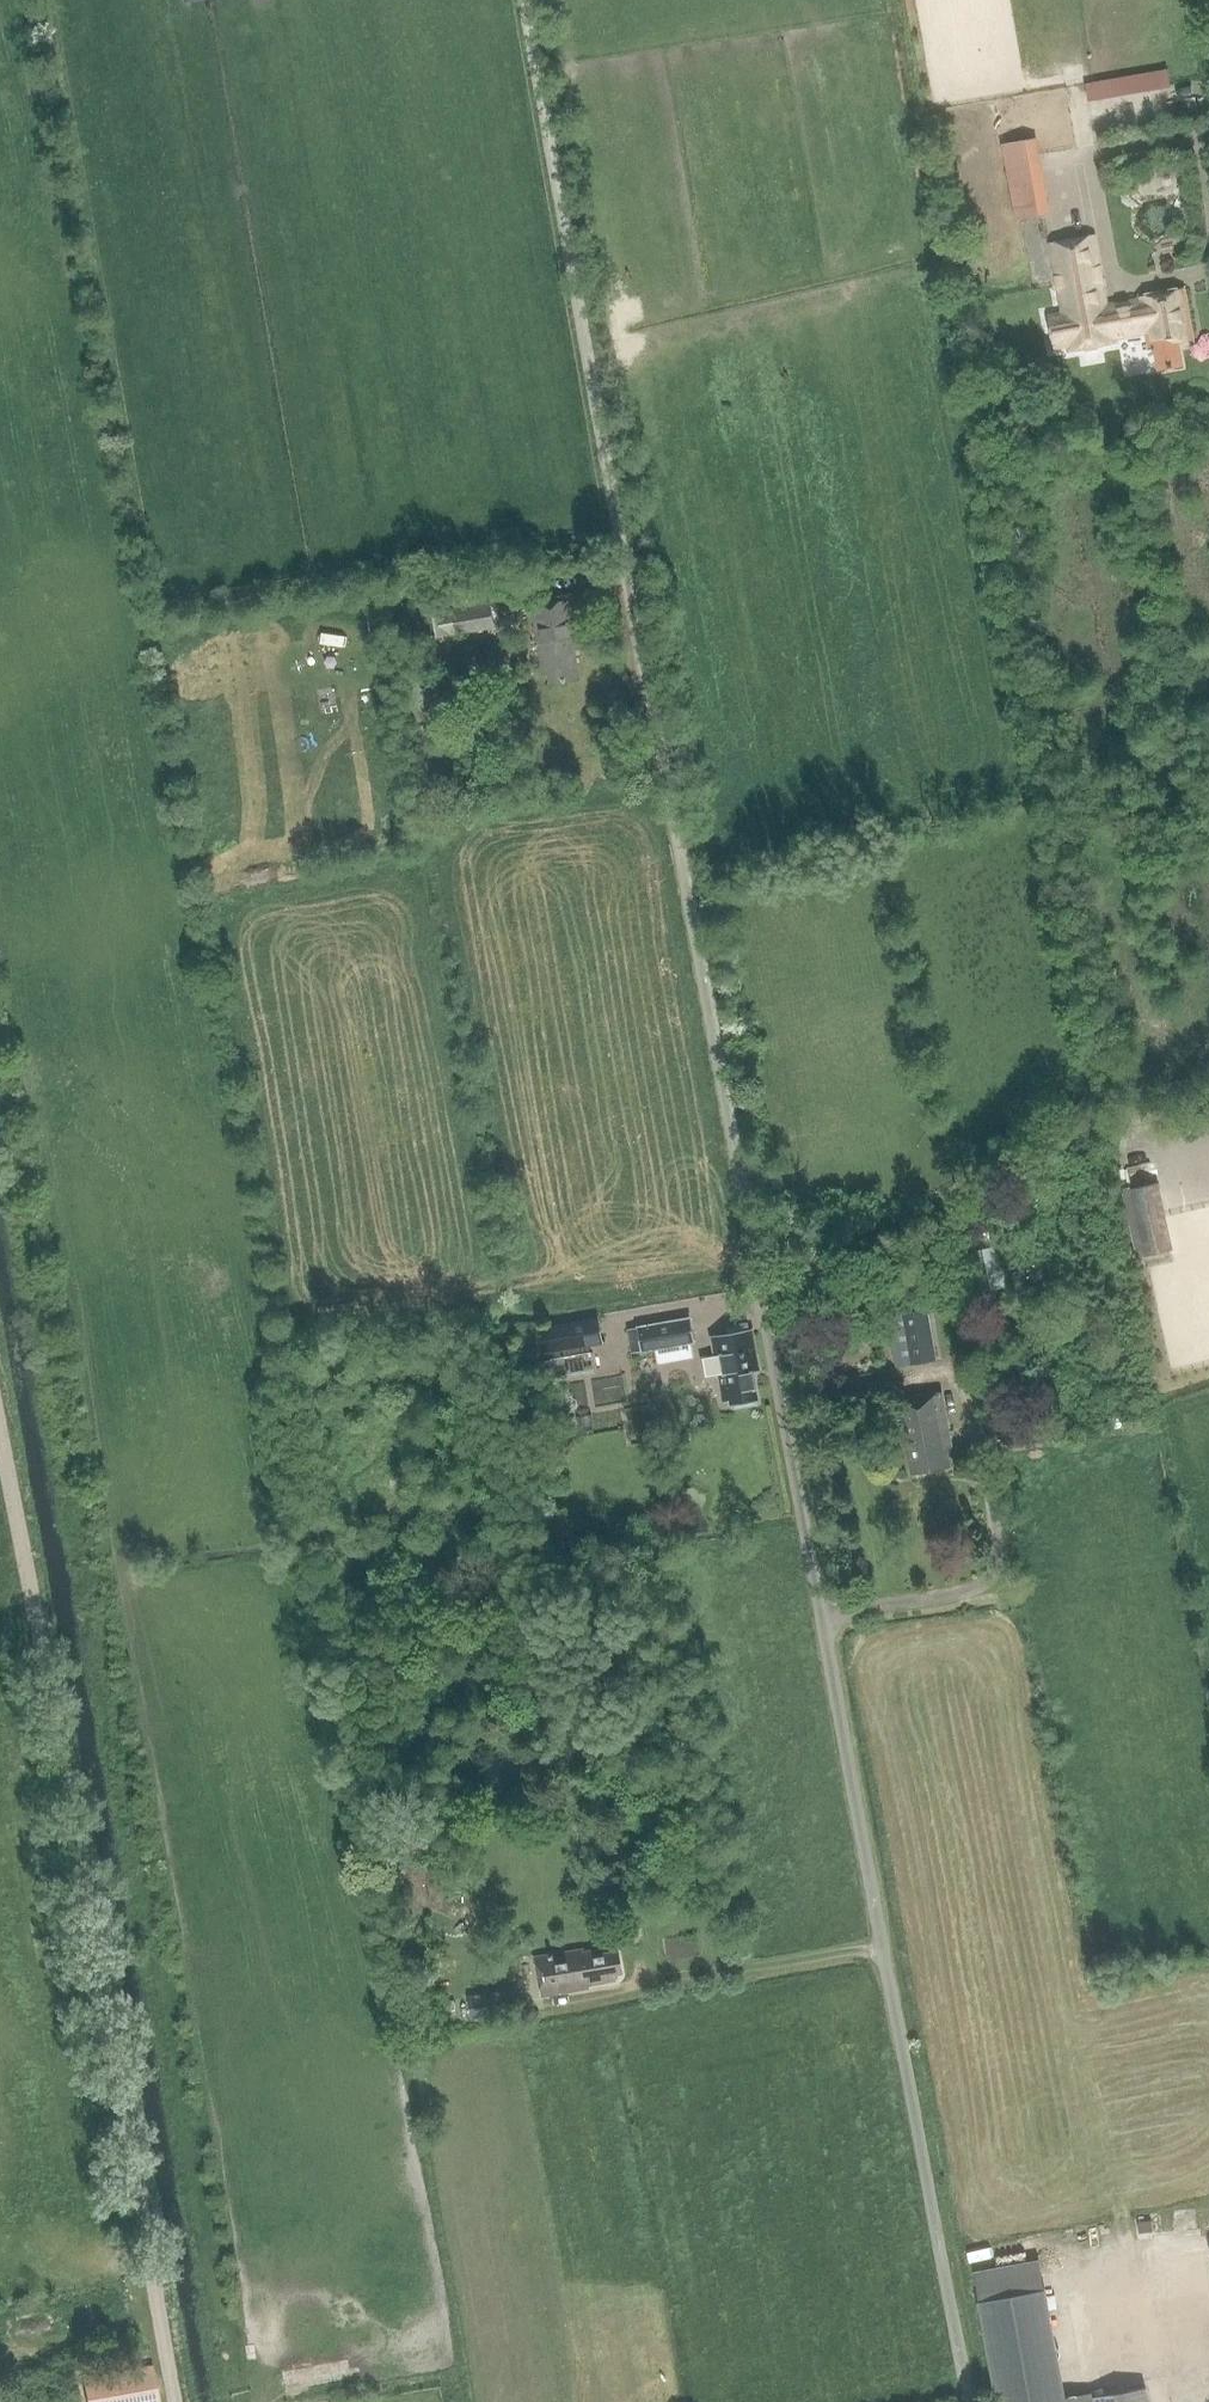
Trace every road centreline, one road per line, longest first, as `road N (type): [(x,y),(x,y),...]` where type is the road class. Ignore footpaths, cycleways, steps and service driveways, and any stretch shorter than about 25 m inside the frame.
road 1 (unclassified): [(965,2401),(526,0)]

